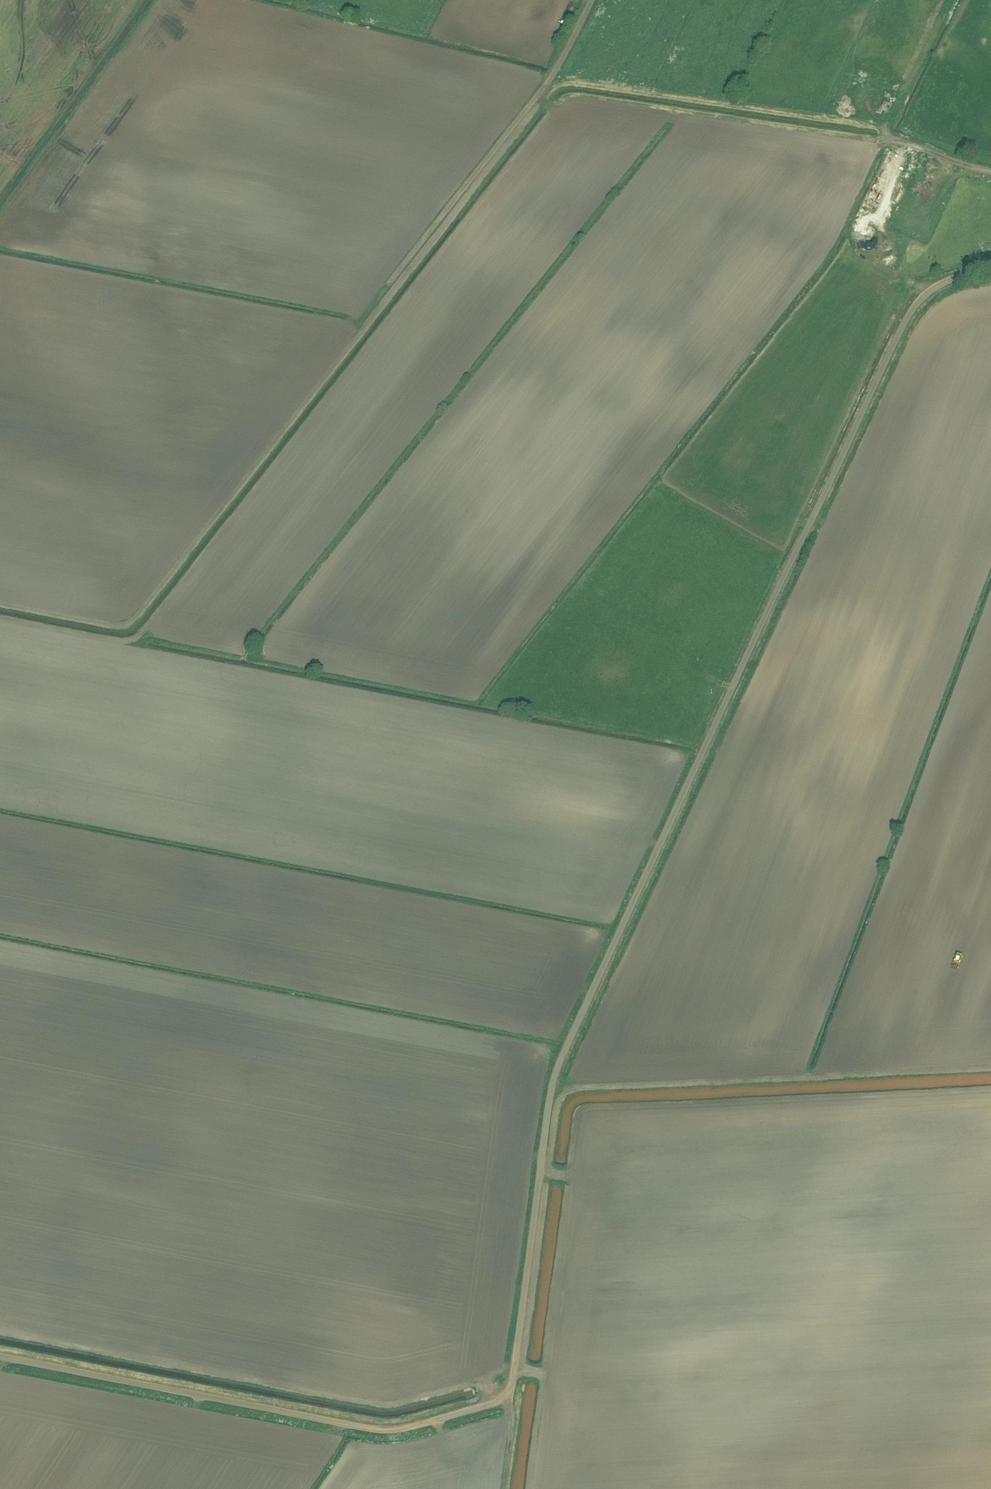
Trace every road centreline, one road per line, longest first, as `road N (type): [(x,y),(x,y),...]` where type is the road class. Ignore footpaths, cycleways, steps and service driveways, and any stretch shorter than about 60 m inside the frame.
road 1 (unclassified): [(0,1357),(371,1429),(401,1430),(505,1398),(560,1063),(910,313),(939,285),(990,270)]
road 2 (unclassified): [(591,0),(551,77),(389,284)]
road 3 (track): [(990,173),(908,144),(874,148)]

